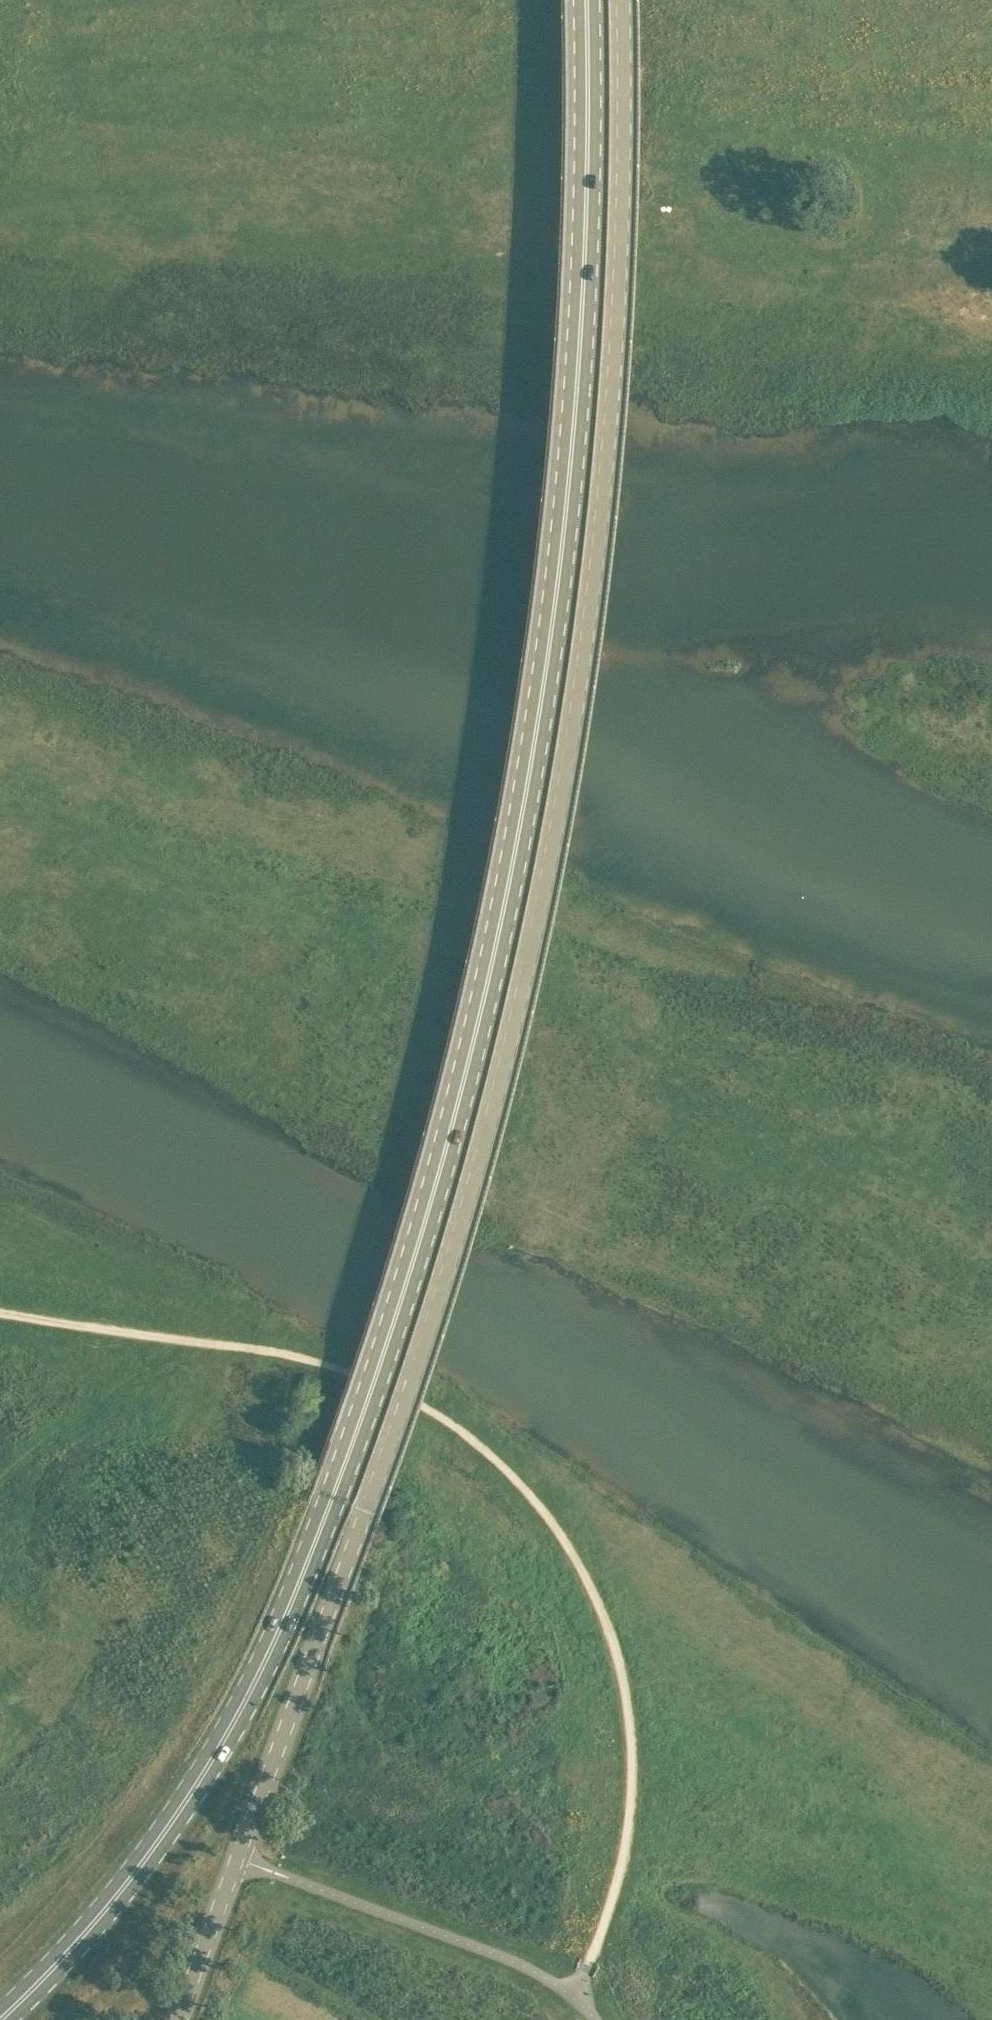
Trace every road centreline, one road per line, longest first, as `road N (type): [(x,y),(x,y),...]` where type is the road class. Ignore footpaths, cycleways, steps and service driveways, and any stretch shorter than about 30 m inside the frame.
road 1 (primary): [(0,2016),(159,1840),(265,1648),(333,1496),(451,1132),(527,797),(557,584),(580,320),(585,0)]
road 2 (unclassified): [(177,2019),(415,1374),(538,924),(593,587),(621,201),(620,0)]

